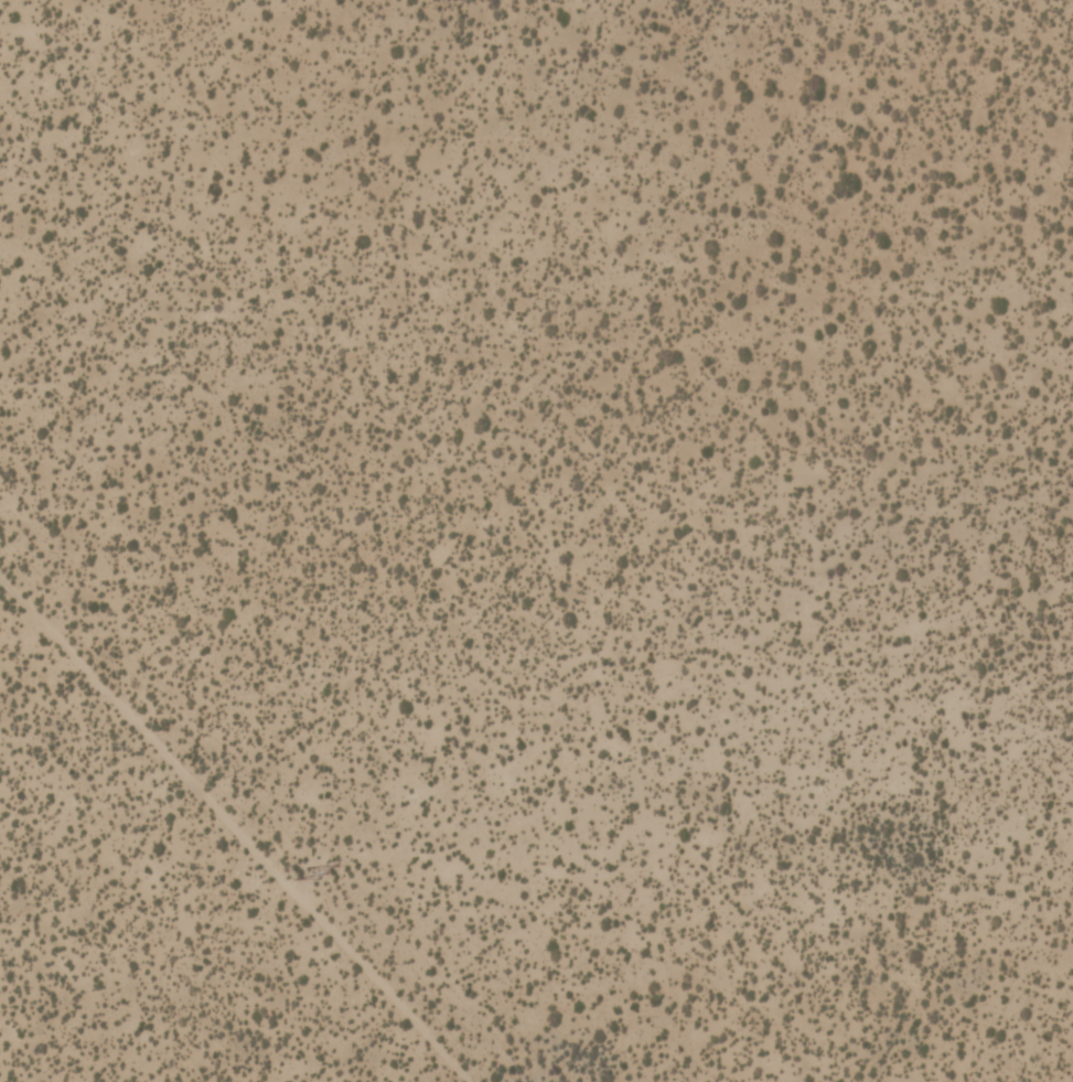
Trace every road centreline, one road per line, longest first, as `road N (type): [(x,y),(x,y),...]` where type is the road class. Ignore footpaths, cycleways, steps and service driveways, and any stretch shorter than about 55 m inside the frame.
road 1 (track): [(462,1081),(0,588)]

